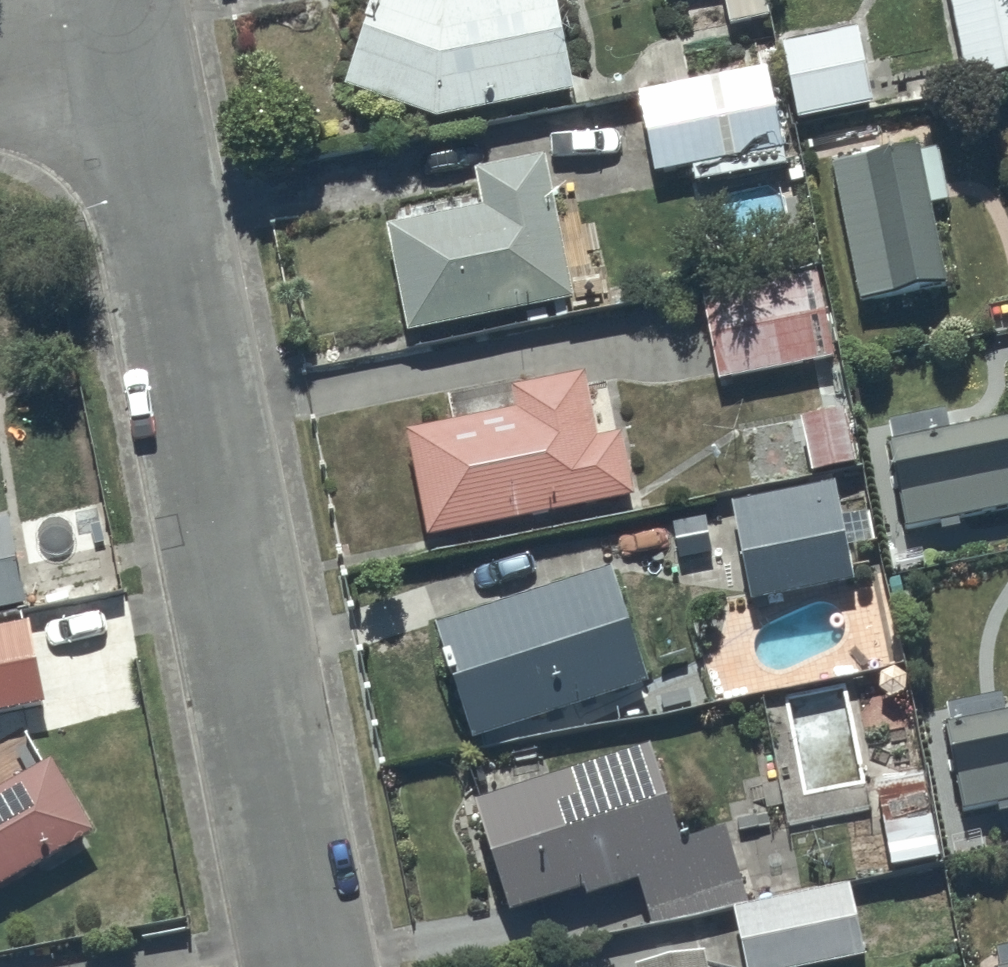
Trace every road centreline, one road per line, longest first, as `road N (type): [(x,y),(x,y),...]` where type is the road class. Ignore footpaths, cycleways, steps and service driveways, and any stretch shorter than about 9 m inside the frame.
road 1 (residential): [(309,966),(126,53)]
road 2 (residential): [(126,53),(0,78)]

